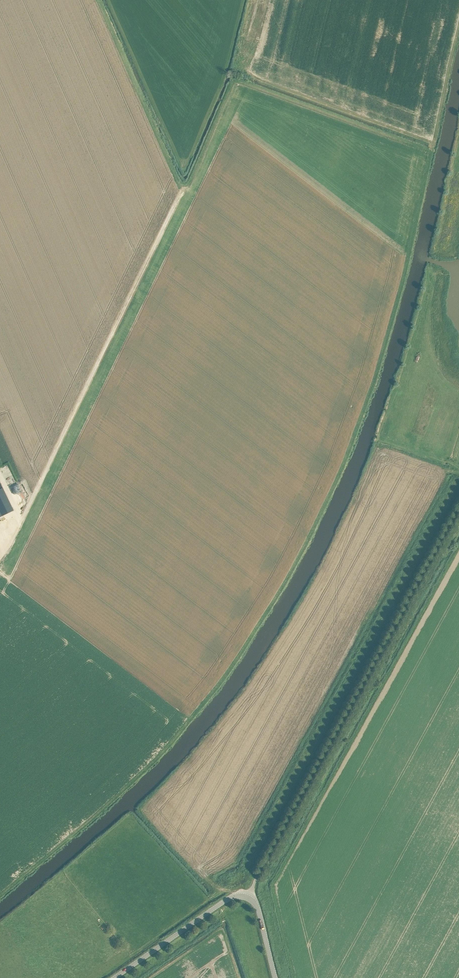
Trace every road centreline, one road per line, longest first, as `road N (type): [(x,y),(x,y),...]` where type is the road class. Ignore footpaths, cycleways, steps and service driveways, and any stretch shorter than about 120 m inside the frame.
road 1 (unclassified): [(247,897),(458,517)]
road 2 (tertiary): [(114,977),(231,897),(247,897)]

